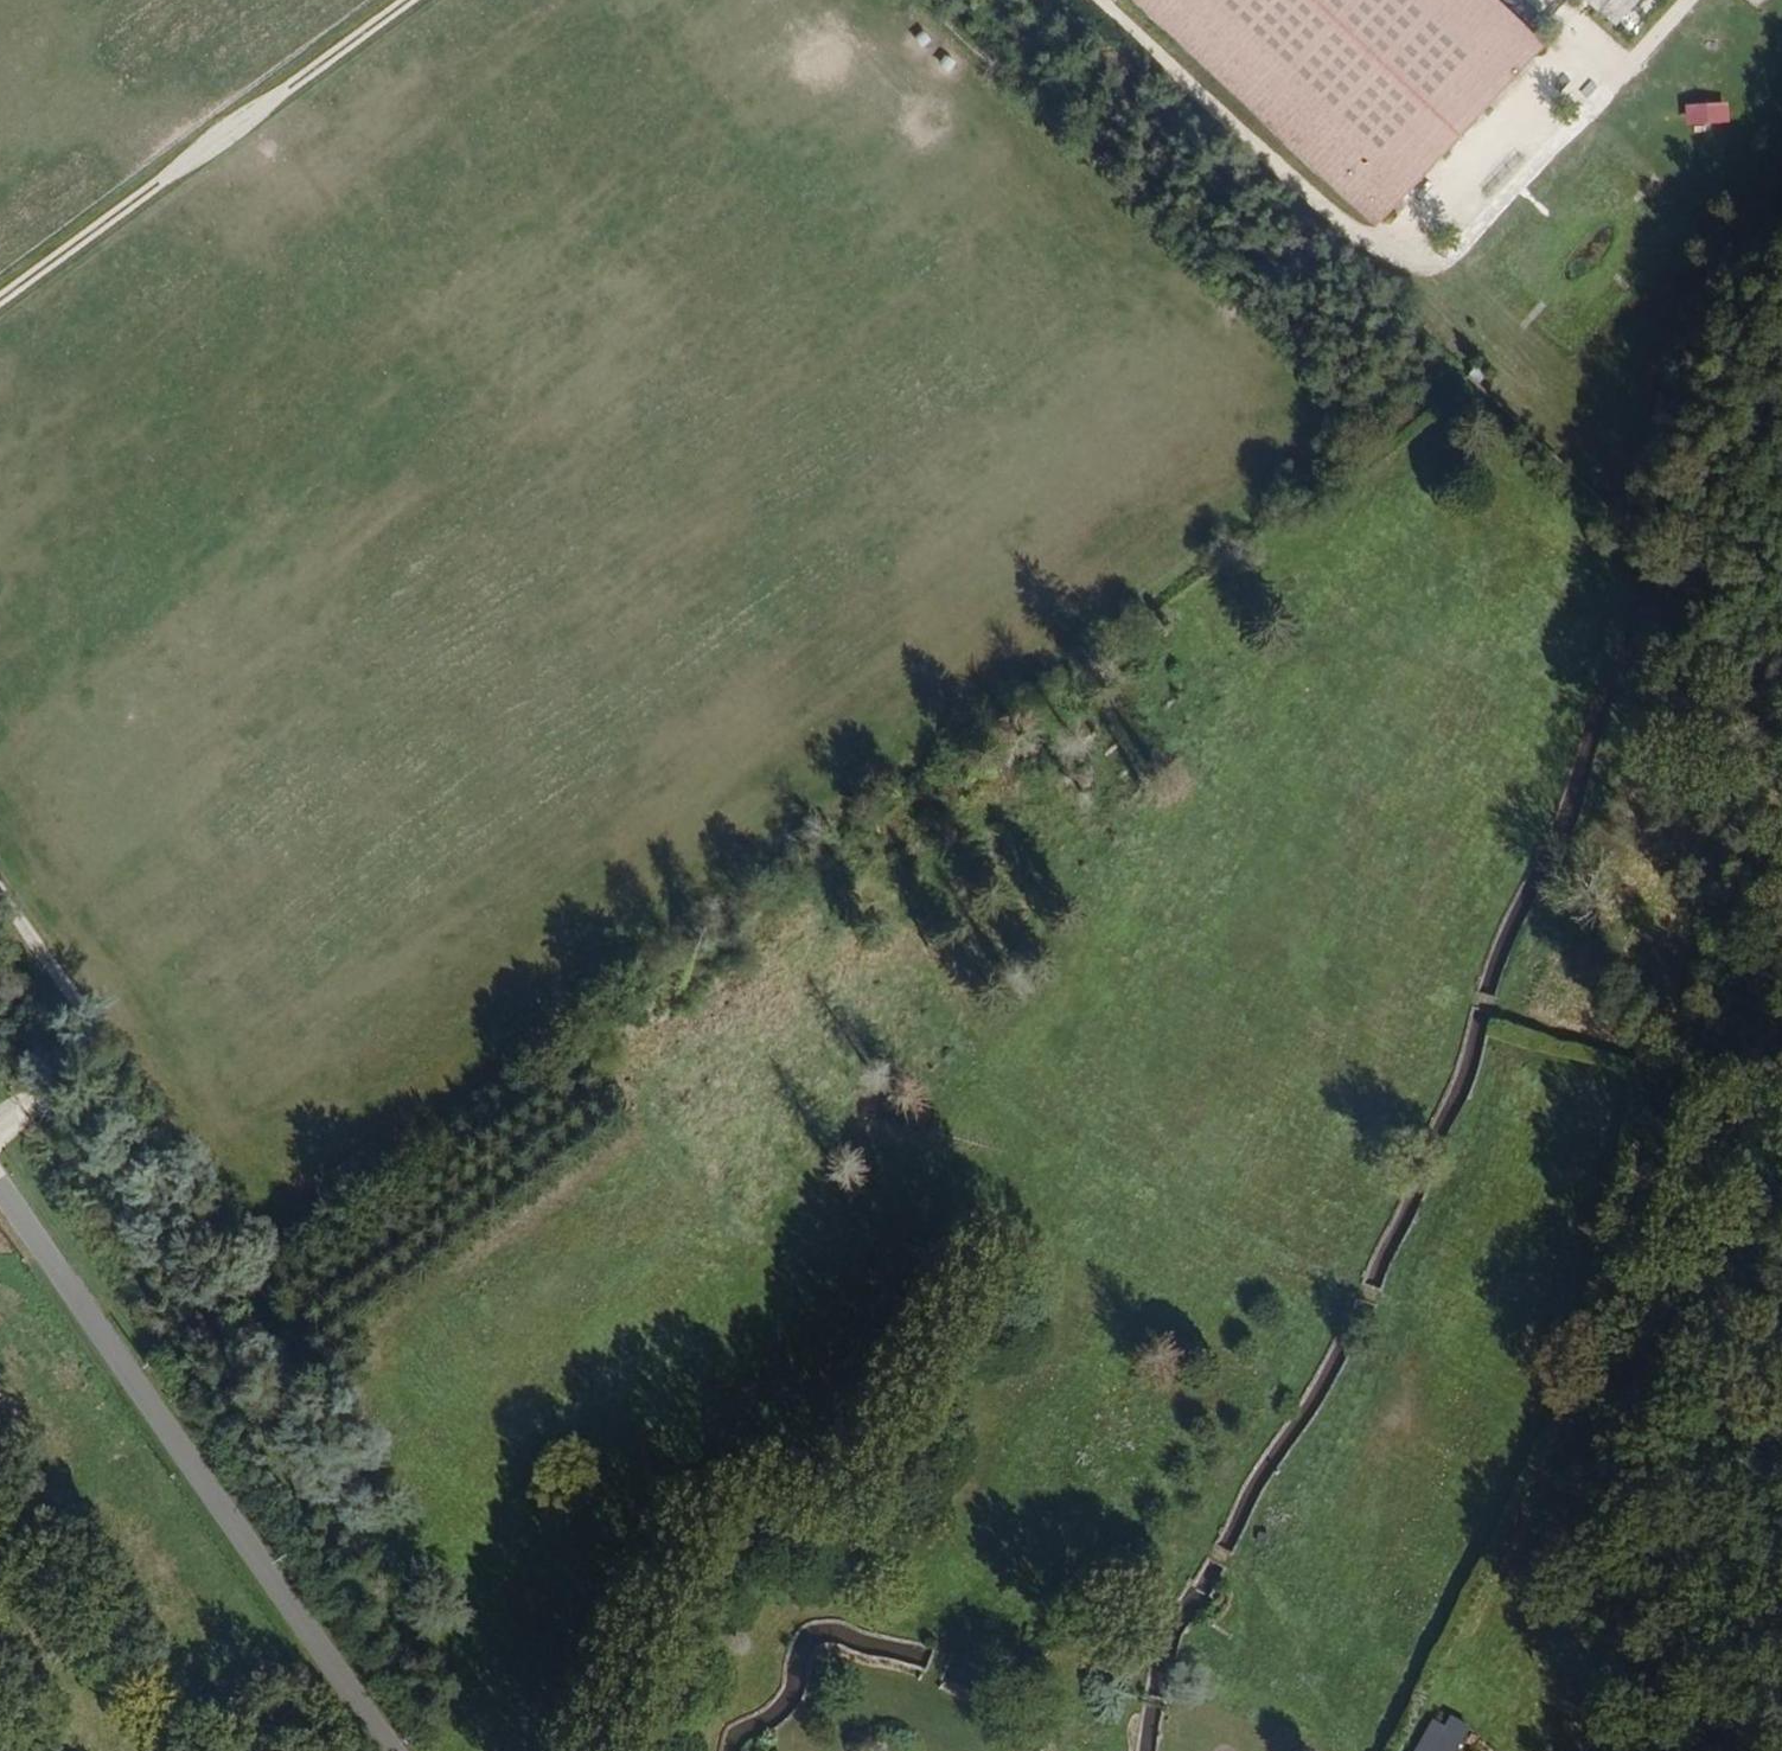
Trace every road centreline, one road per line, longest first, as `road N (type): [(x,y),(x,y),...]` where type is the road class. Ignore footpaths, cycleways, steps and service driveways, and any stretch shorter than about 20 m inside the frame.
road 1 (track): [(1096,0),(1387,253),(1579,39),(1621,75),(1687,0)]
road 2 (tertiary): [(387,1750),(0,1187)]
road 3 (track): [(409,0),(0,299)]
road 4 (track): [(0,896),(79,1007),(79,1040),(75,1056),(0,1121)]

